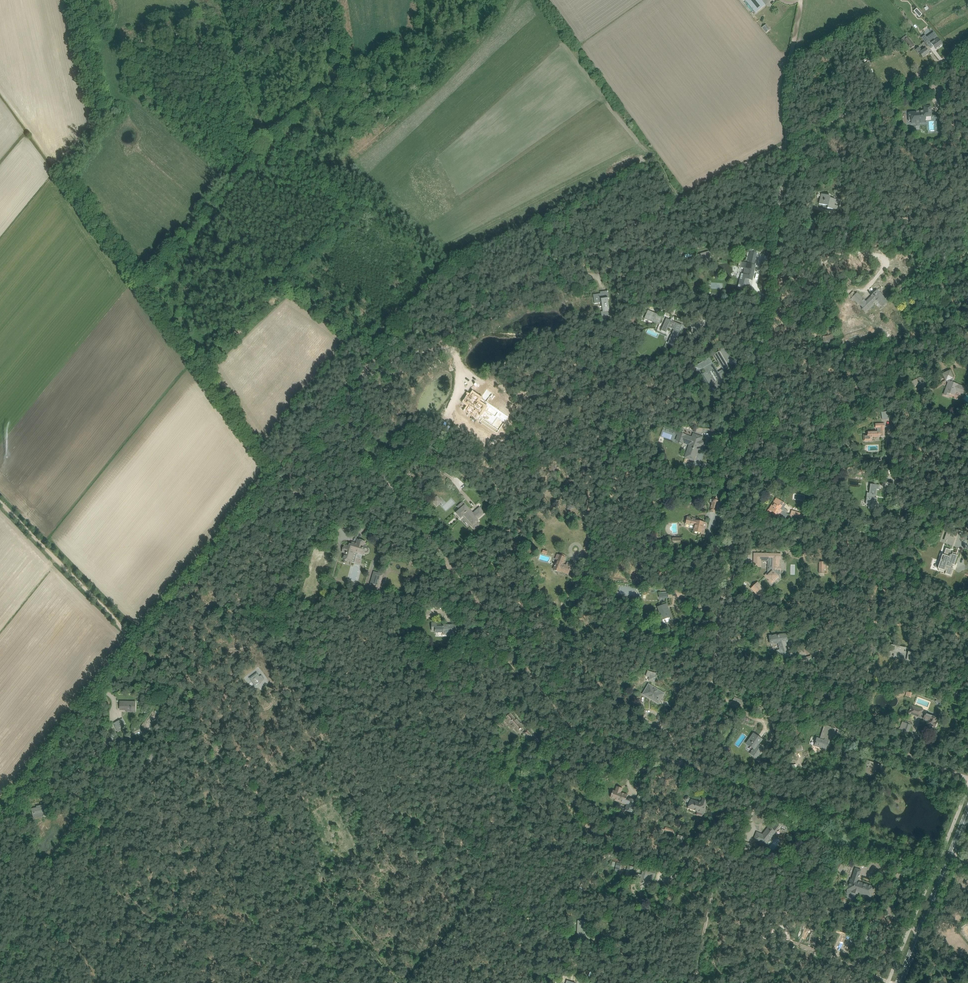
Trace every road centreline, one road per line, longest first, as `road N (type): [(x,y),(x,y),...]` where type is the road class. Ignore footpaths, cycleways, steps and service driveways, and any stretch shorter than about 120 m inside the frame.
road 1 (unclassified): [(708,774),(570,725),(333,401),(399,329),(448,324),(788,145)]
road 2 (unclassified): [(708,774),(788,145)]
road 3 (residential): [(967,779),(848,737),(816,803),(708,774)]
road 4 (track): [(274,470),(143,287)]
road 5 (track): [(258,146),(410,34),(415,0)]
road 6 (track): [(137,643),(274,470)]
road 7 (unclassified): [(0,810),(137,643)]
road 8 (unclassified): [(788,145),(967,44)]
road 9 (track): [(137,643),(0,502)]
road 10 (track): [(143,287),(258,146)]
road 11 (track): [(258,146),(224,0)]
road 12 (unclassified): [(800,8),(781,94),(788,145)]
road 13 (track): [(143,287),(61,175)]
road 14 (secondary): [(899,982),(949,857)]
road 15 (track): [(0,846),(81,949)]

